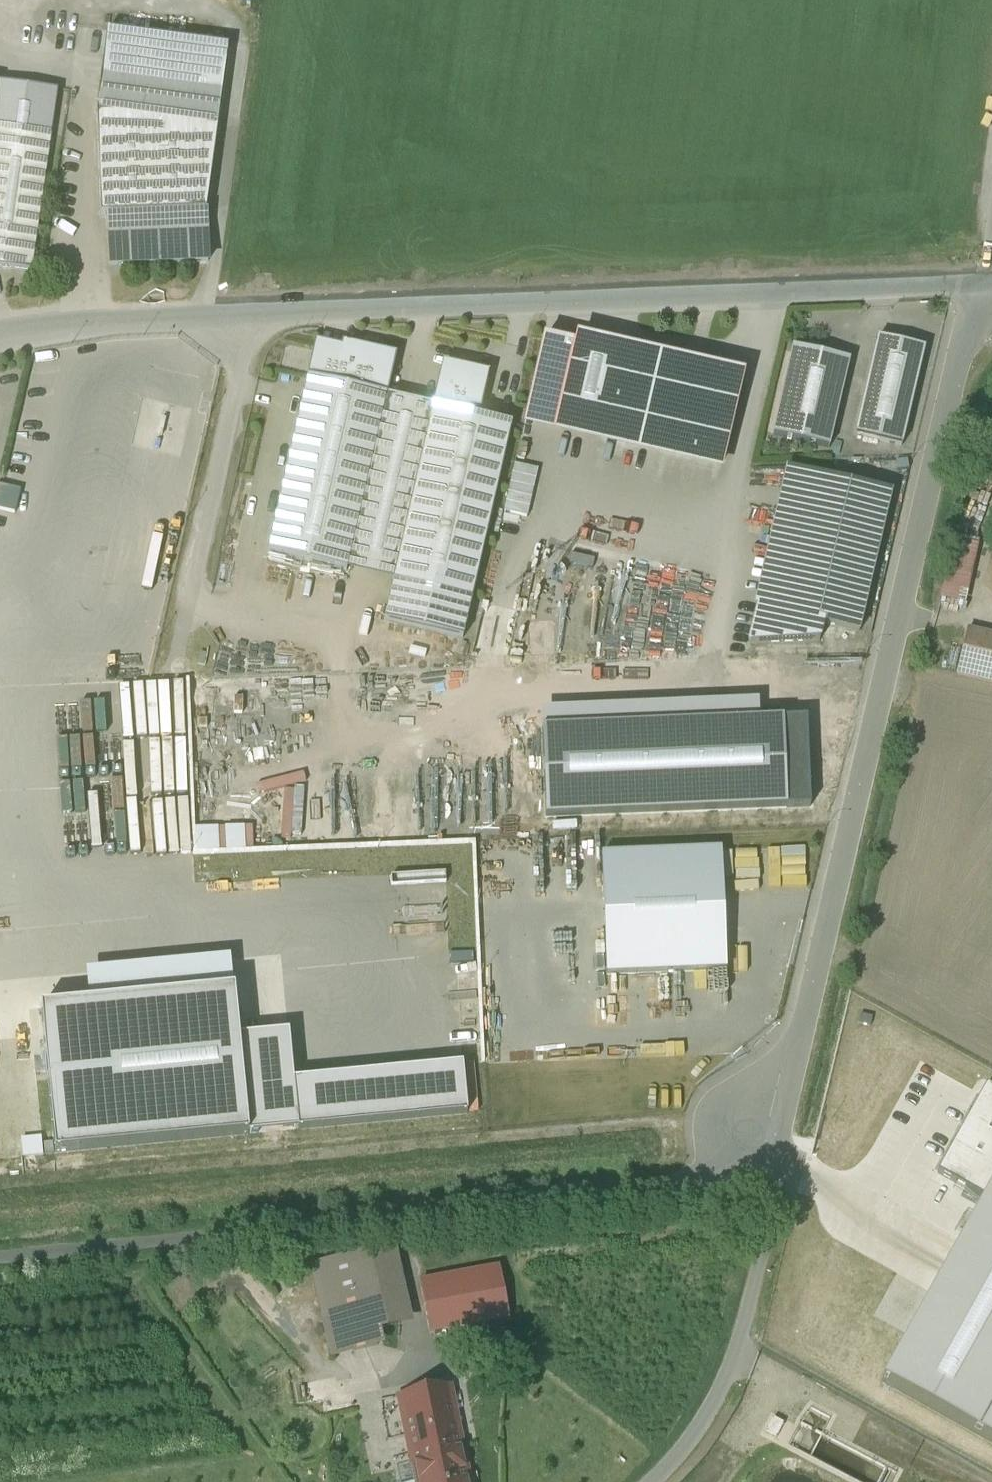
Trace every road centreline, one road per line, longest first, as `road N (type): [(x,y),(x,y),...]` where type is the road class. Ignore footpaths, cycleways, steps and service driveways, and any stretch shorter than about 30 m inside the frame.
road 1 (residential): [(988,286),(210,316),(0,336)]
road 2 (residential): [(780,1175),(988,286)]
road 3 (unclassified): [(0,1252),(780,1175)]
road 4 (unclassified): [(651,1481),(707,1411),(721,1379),(780,1175)]

